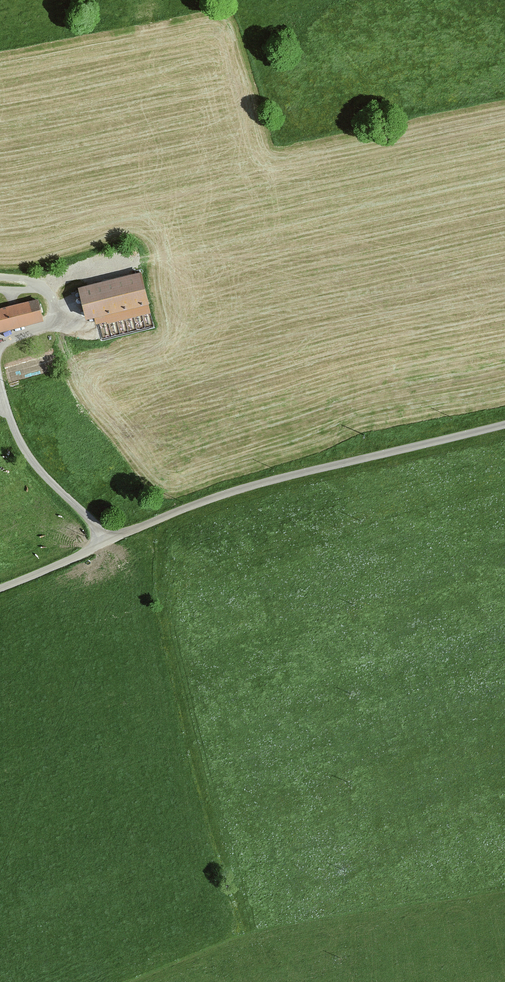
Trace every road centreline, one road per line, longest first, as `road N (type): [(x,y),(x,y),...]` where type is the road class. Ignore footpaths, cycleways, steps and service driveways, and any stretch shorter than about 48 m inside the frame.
road 1 (unclassified): [(504,425),(226,493),(107,539)]
road 2 (unclassified): [(0,379),(34,467),(107,539)]
road 3 (unclassified): [(0,278),(38,280),(52,295),(54,315),(45,327),(0,344)]

